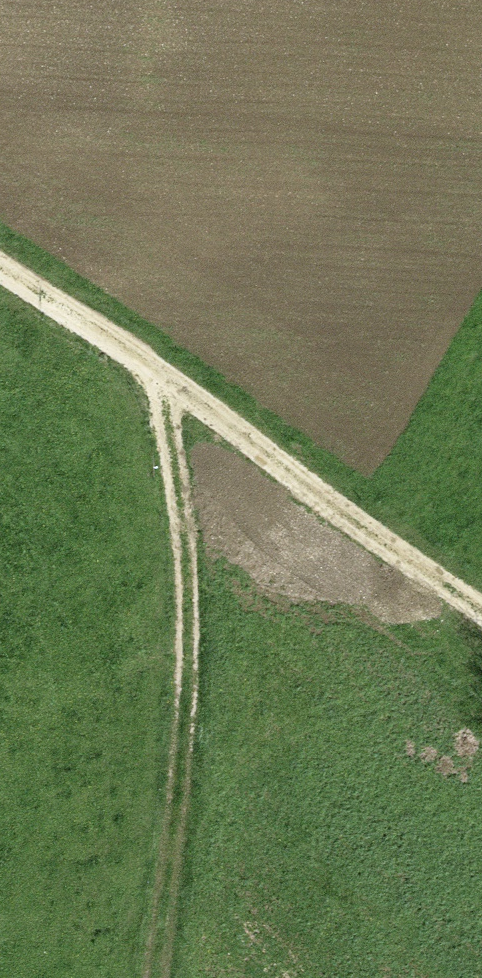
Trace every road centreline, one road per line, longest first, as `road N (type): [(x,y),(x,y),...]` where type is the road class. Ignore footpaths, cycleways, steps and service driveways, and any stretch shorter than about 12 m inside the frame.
road 1 (track): [(142,364),(186,518),(190,780),(154,977)]
road 2 (track): [(481,621),(0,259)]

